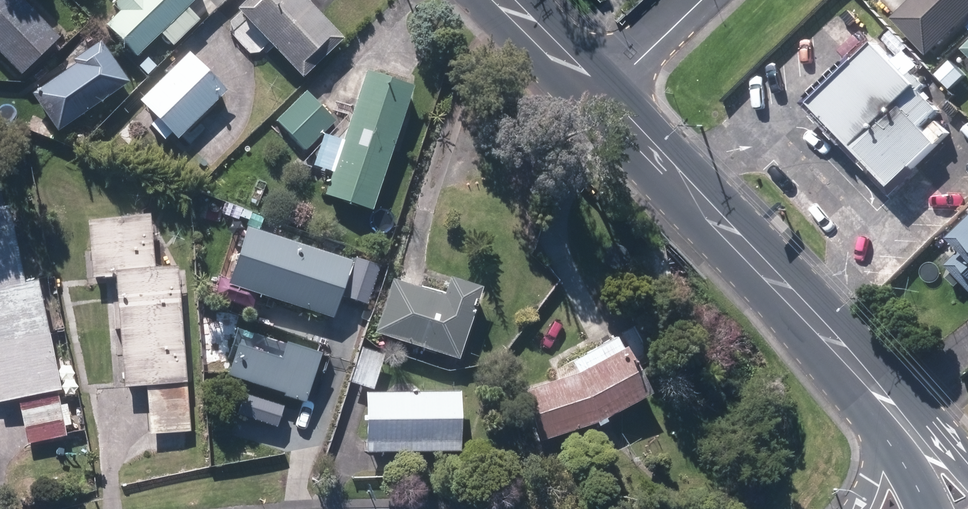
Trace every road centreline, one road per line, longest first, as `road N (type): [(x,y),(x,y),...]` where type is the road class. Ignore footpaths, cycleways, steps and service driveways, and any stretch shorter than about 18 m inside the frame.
road 1 (secondary): [(888,401),(599,96)]
road 2 (residential): [(701,0),(599,96)]
road 3 (secondary): [(599,96),(503,0)]

